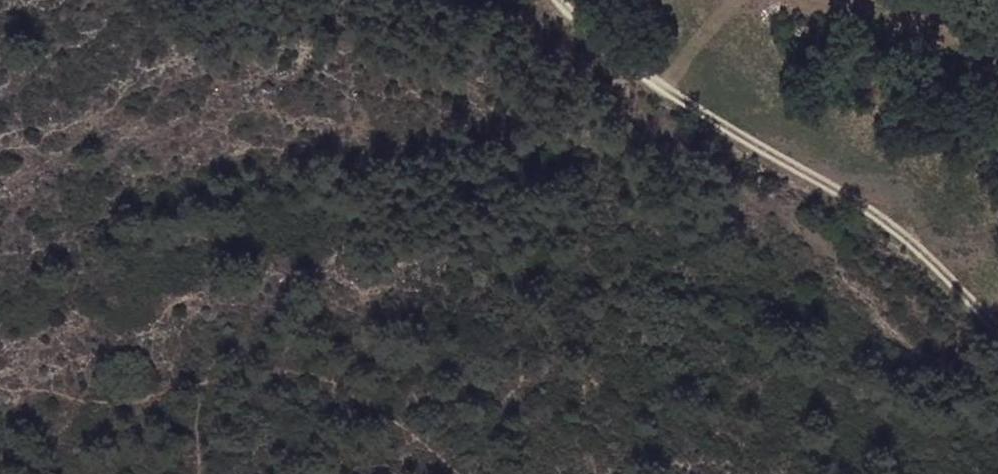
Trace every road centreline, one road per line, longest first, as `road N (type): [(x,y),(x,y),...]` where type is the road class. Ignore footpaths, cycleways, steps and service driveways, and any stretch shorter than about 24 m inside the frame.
road 1 (track): [(558,0),(676,100),(850,210),(932,275),(997,344)]

